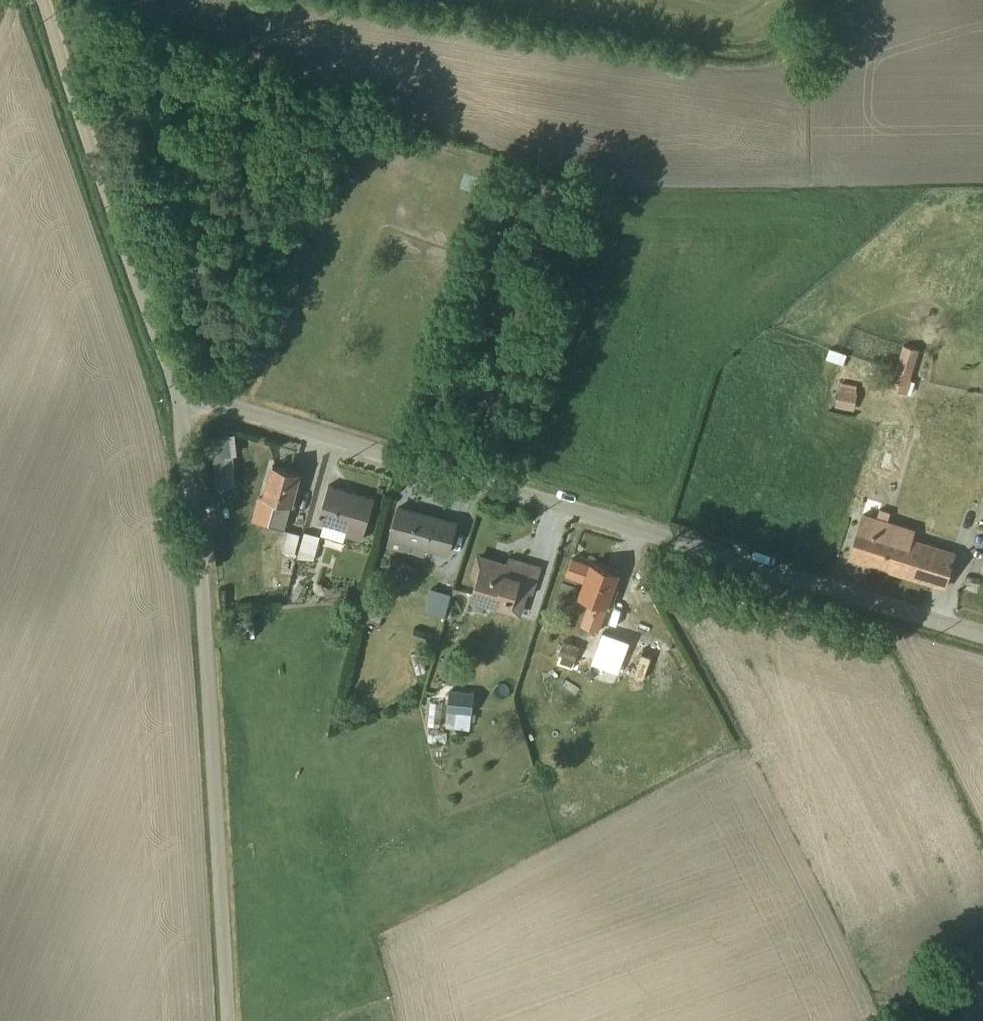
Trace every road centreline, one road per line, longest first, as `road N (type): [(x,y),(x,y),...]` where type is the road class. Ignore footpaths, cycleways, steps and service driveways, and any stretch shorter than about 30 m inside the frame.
road 1 (residential): [(177,394),(982,639)]
road 2 (unclassified): [(177,394),(192,499),(230,1020)]
road 3 (residential): [(44,0),(177,394)]

